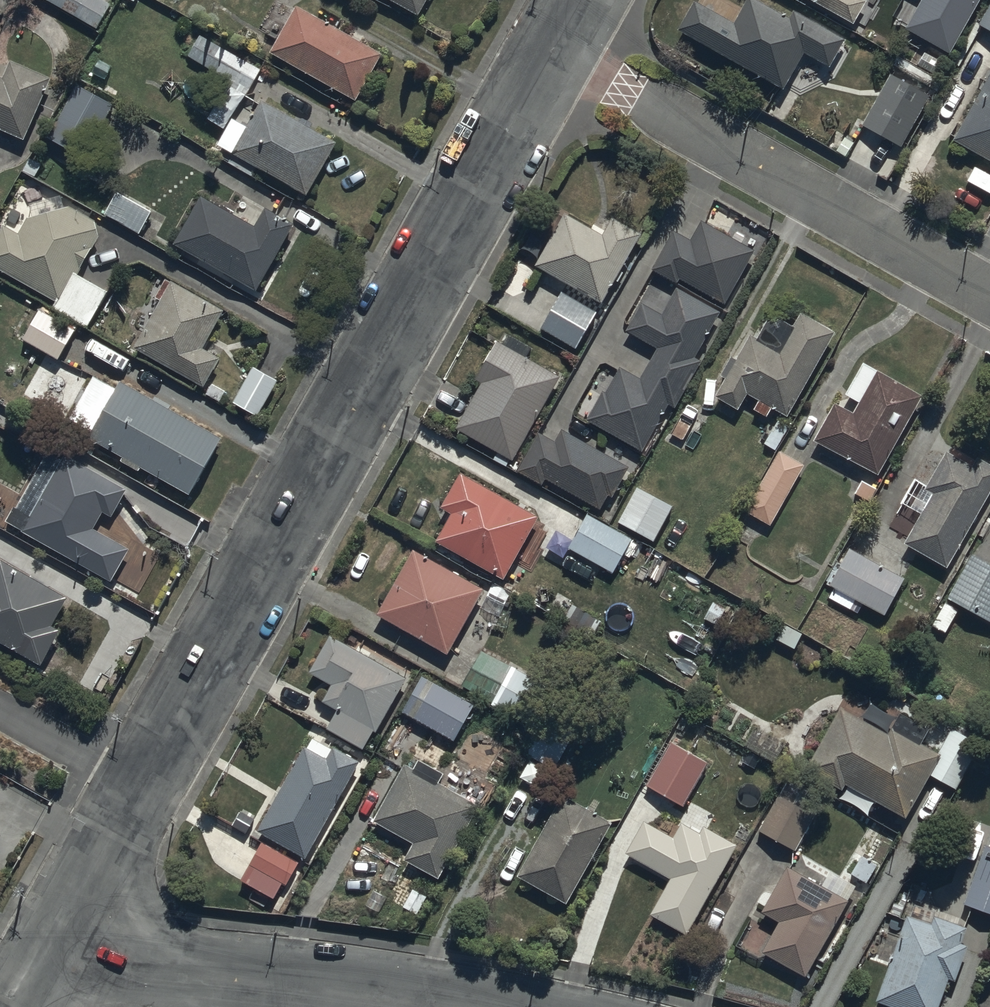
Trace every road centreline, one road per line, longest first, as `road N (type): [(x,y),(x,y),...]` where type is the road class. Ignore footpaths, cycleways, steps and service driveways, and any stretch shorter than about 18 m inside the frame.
road 1 (residential): [(548,50),(45,956)]
road 2 (residential): [(548,50),(989,299)]
road 3 (residential): [(45,956),(465,1006)]

